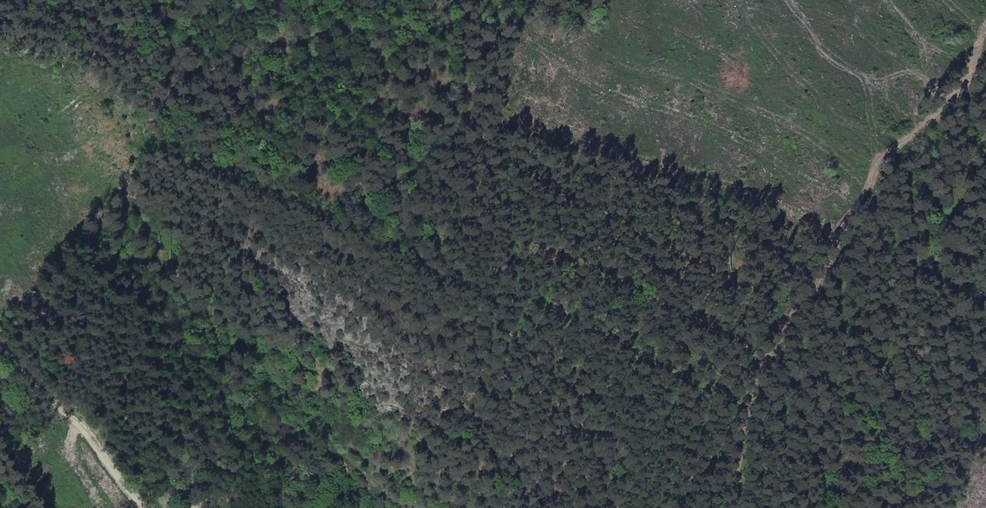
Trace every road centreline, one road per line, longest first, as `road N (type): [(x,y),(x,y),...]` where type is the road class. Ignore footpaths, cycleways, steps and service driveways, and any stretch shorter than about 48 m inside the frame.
road 1 (track): [(731,507),(756,365),(848,232),(886,155),(942,111),(985,20)]
road 2 (track): [(637,507),(560,423),(519,335),(500,182),(460,87),(458,0)]
road 3 (track): [(0,338),(157,507)]

